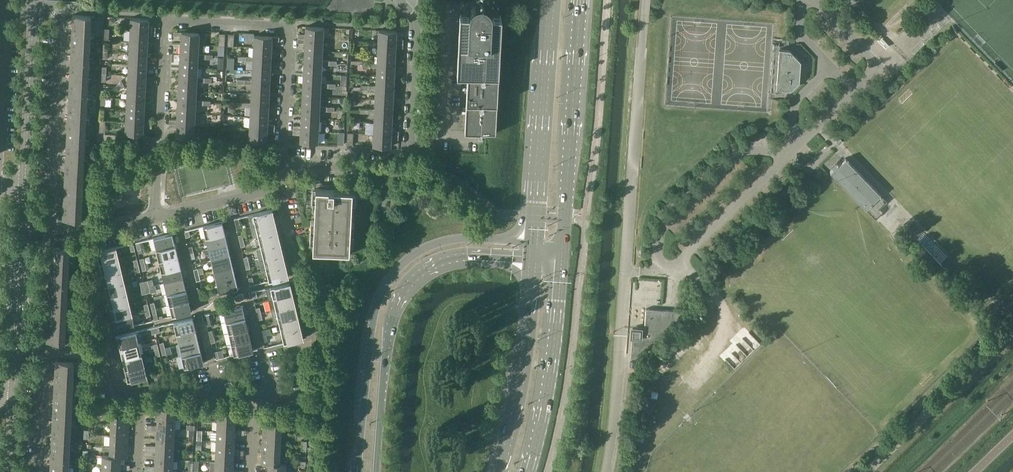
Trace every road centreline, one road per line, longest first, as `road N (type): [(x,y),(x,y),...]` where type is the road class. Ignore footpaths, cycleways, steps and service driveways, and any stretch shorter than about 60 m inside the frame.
road 1 (residential): [(156,217),(166,21),(289,25),(283,163)]
road 2 (secondary): [(534,242),(452,240),(417,252),(393,274),(374,313),(358,471)]
road 3 (secondary): [(377,471),(388,342),(401,293),(426,270),(457,259),(533,260)]
road 4 (residential): [(283,163),(410,170),(418,20),(401,0)]
road 5 (primary): [(563,254),(581,0)]
road 6 (residential): [(49,230),(60,12),(33,11)]
road 7 (primary): [(551,0),(534,242)]
road 8 (primary): [(529,471),(549,385),(563,254)]
road 9 (tertiary): [(26,177),(33,11)]
road 10 (unclassified): [(526,325),(499,406),(493,471)]
road 11 (primary): [(526,325),(497,471)]
road 12 (residential): [(7,10),(1,153)]
road 13 (residential): [(38,471),(42,349)]

